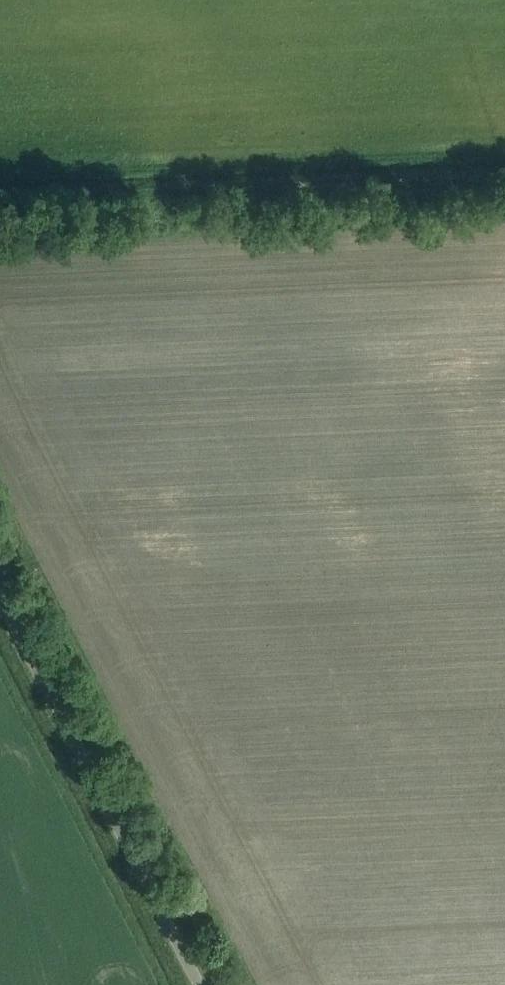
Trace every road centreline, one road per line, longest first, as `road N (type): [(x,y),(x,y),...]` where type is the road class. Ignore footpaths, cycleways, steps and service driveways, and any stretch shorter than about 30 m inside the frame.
road 1 (unclassified): [(202,984),(0,591)]

